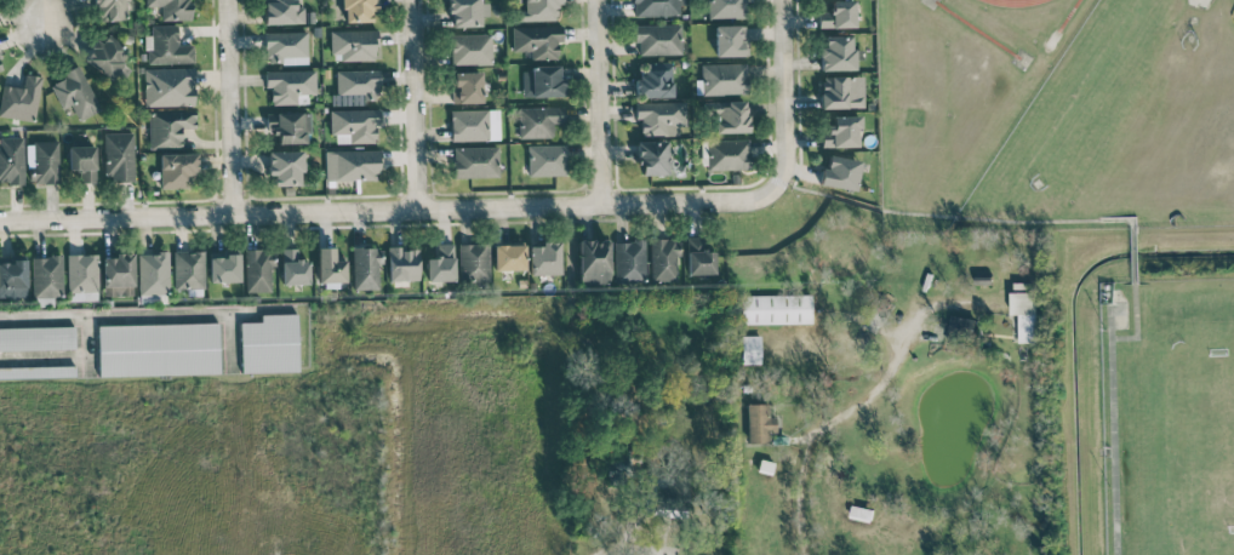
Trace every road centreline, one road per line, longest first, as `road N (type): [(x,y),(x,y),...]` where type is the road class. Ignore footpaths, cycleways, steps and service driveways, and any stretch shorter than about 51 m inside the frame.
road 1 (residential): [(0,218),(738,201),(773,183)]
road 2 (residential): [(232,211),(225,0)]
road 3 (residential): [(417,207),(411,0)]
road 4 (residential): [(605,204),(599,0)]
road 5 (residential): [(778,0),(782,158),(773,183)]

